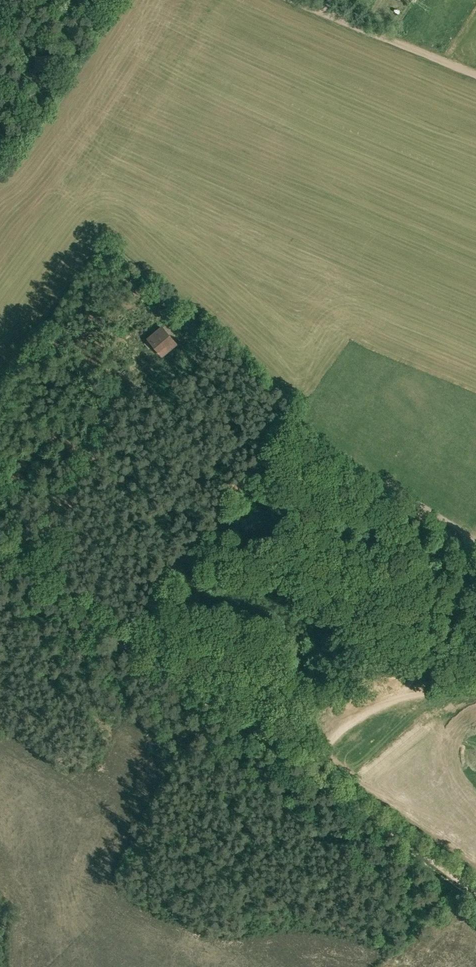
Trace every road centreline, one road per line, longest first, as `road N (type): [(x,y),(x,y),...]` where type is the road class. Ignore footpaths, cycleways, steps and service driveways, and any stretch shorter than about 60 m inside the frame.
road 1 (track): [(475,890),(0,543)]
road 2 (track): [(475,71),(302,0)]

